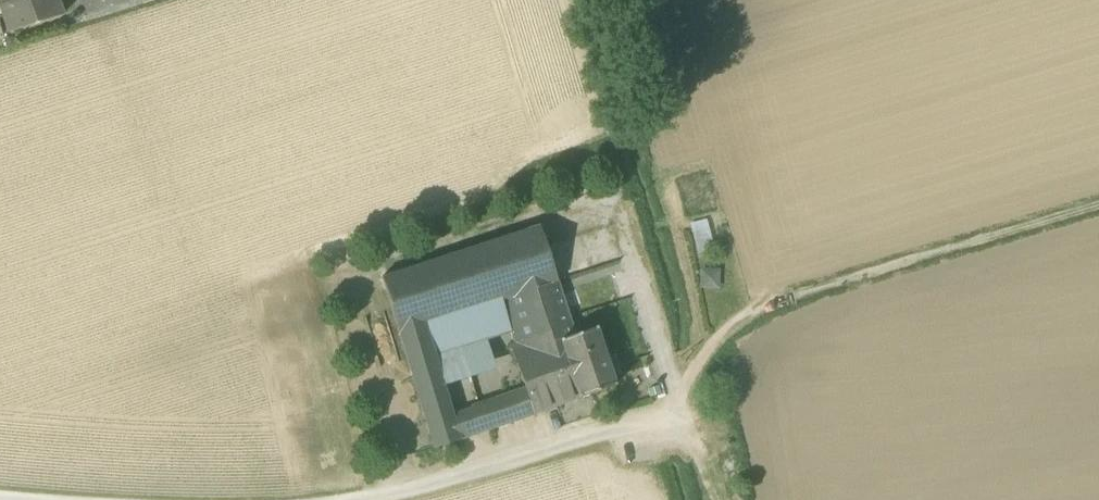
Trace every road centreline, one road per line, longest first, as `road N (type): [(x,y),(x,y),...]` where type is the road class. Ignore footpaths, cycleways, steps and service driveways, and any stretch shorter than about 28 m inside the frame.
road 1 (track): [(668,404),(747,311),(1098,207)]

